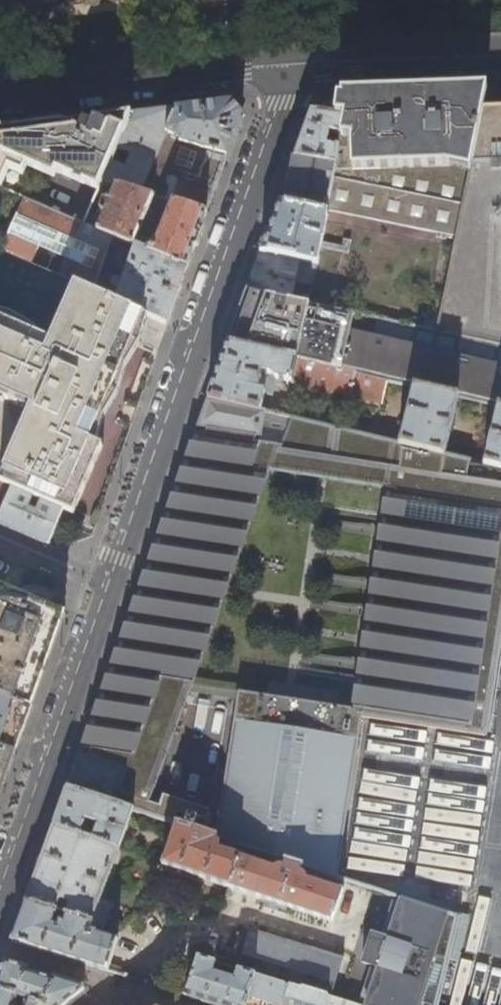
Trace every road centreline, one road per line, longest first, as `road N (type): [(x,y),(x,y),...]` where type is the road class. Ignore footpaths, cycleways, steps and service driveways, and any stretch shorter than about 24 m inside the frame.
road 1 (residential): [(0,882),(303,60)]
road 2 (residential): [(303,60),(0,101)]
road 3 (residential): [(500,54),(303,60)]

